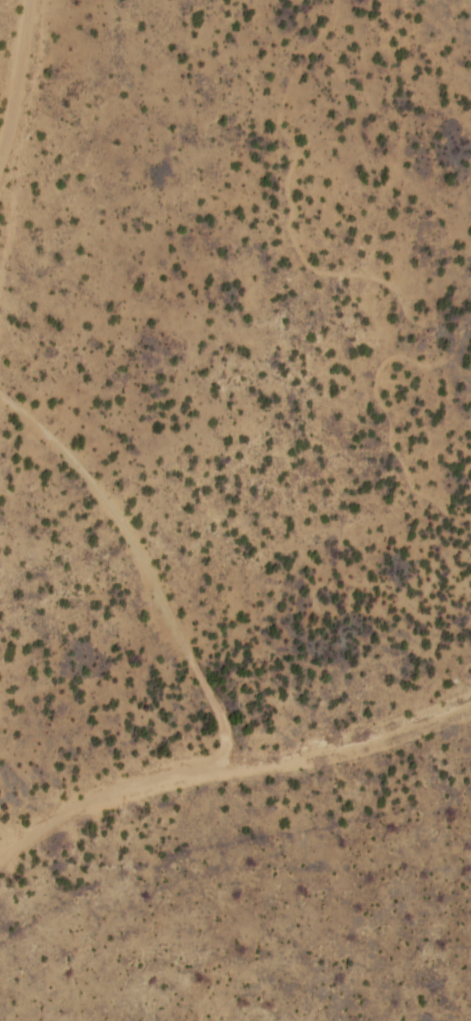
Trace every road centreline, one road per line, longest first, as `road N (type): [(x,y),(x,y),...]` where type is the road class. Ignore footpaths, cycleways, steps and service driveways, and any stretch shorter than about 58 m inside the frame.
road 1 (track): [(0,181),(24,106),(35,0)]

